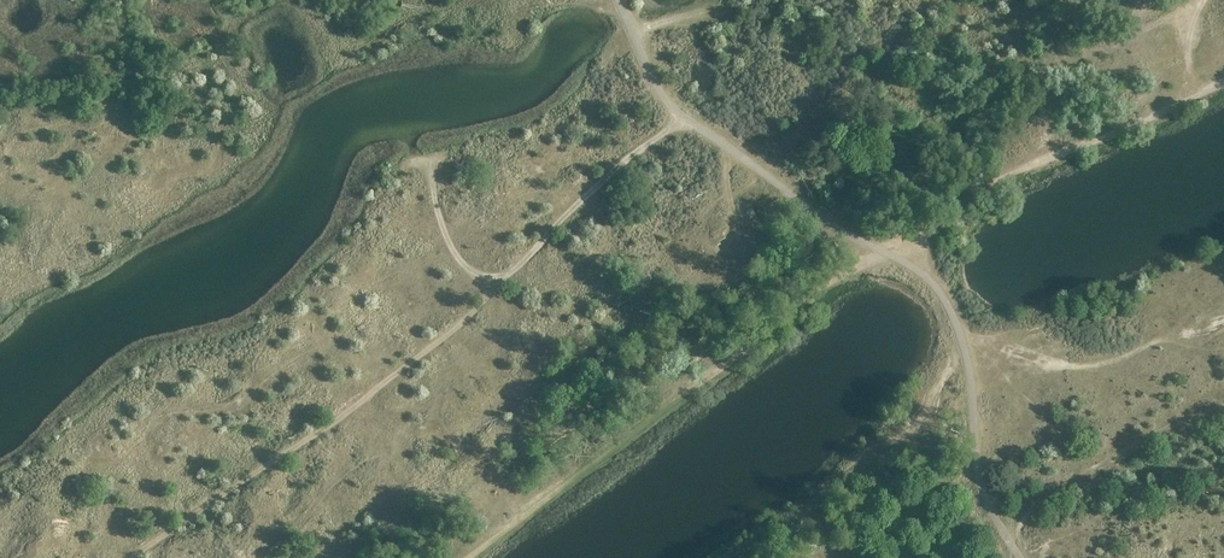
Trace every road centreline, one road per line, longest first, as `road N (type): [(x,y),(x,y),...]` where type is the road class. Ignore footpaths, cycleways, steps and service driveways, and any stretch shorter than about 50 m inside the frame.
road 1 (track): [(681,117),(576,205),(460,323),(342,415),(129,557)]
road 2 (track): [(937,289),(909,265),(832,227),(681,117),(644,66),(617,0)]
road 3 (track): [(946,303),(966,360),(980,480),(1019,557)]
road 4 (track): [(515,270),(487,277),(460,263),(441,224),(428,160)]

